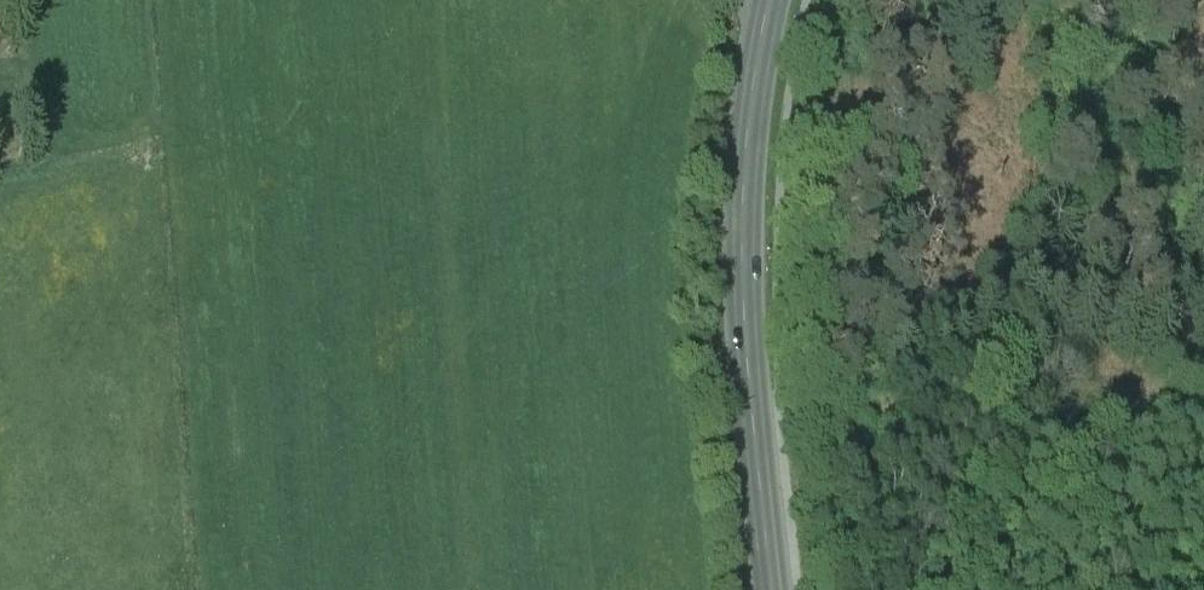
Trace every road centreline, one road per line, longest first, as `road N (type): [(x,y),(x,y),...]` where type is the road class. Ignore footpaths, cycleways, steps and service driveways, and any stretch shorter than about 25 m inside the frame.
road 1 (primary): [(772,589),(741,259),(766,0)]

